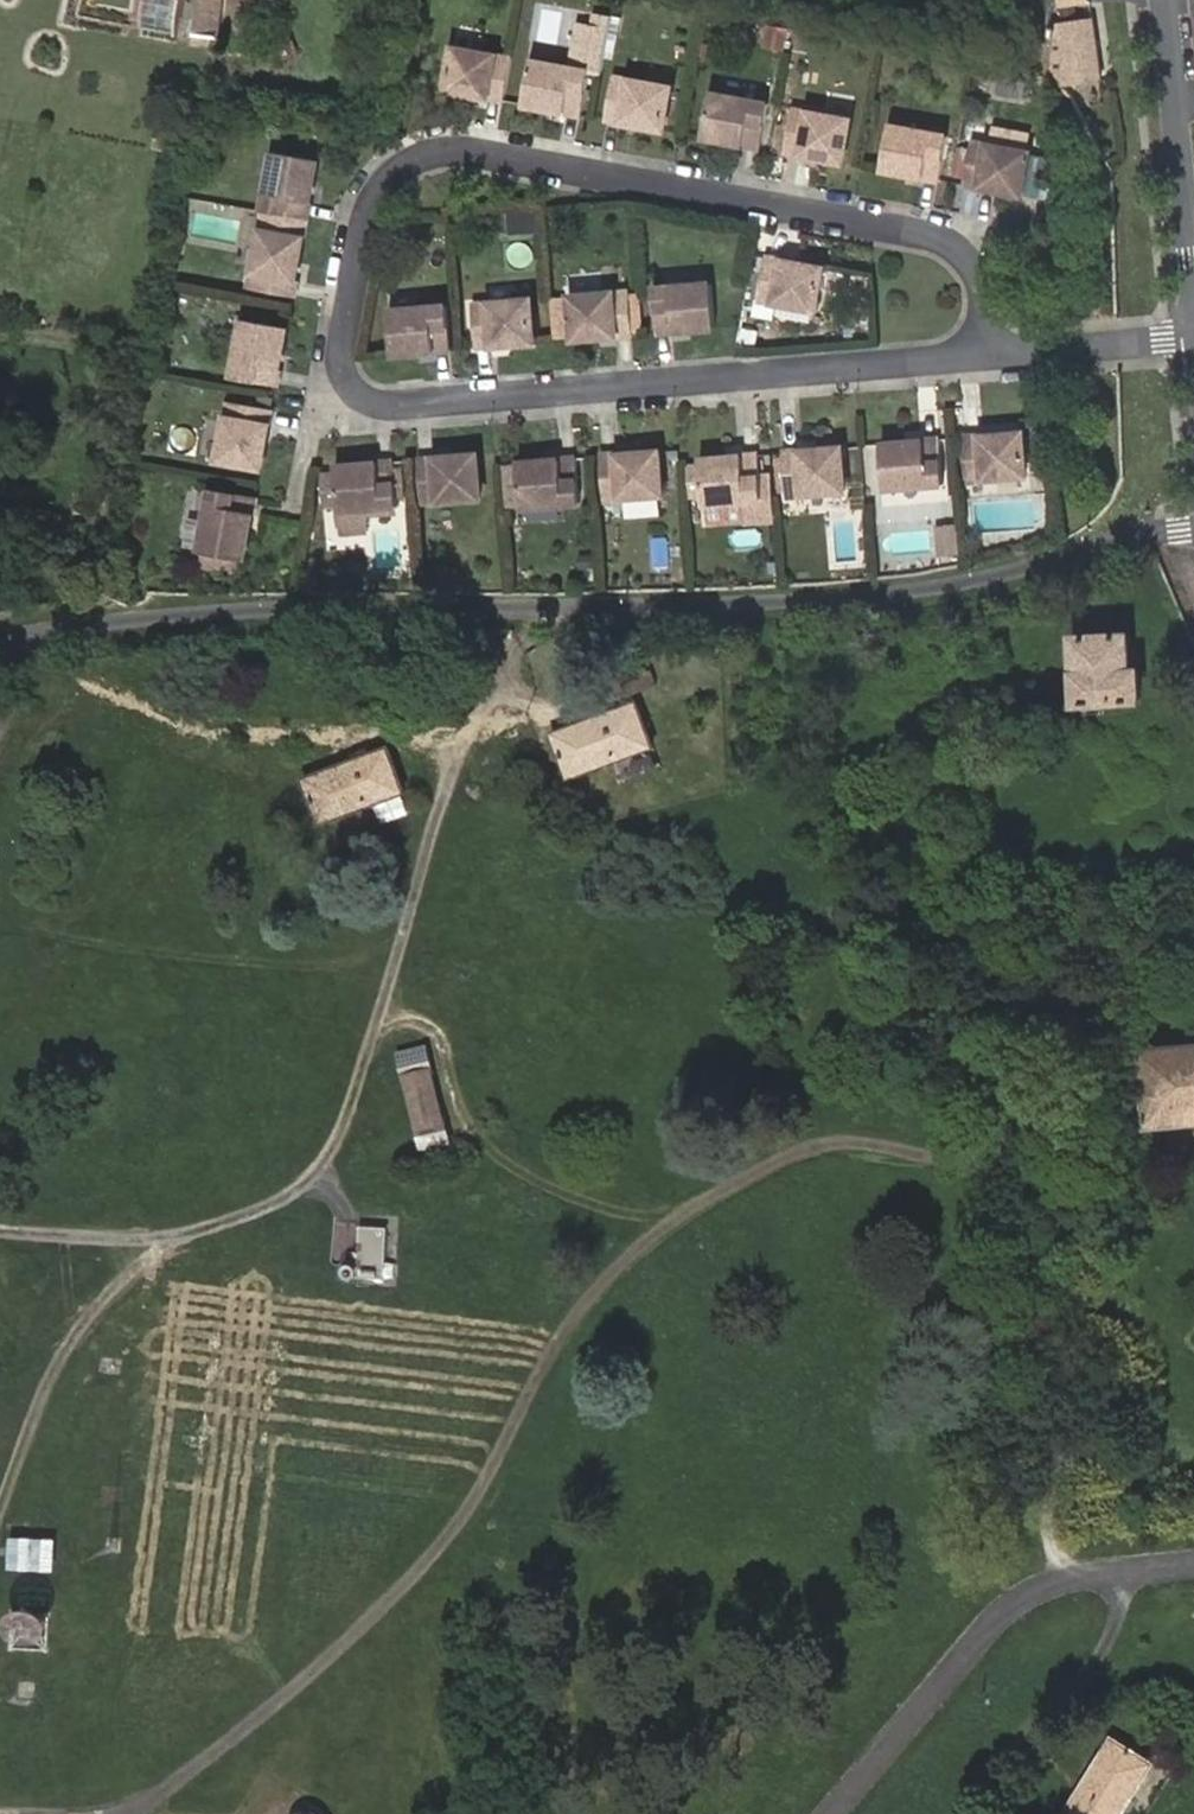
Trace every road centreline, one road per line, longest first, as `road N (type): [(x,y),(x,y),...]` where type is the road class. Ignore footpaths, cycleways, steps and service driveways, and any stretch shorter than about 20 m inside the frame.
road 1 (track): [(129,1813),(288,1694),(439,1545),(479,1491),(563,1329),(611,1273),(669,1224),(815,1147),(867,1141),(1016,1165),(1057,1201),(1049,1404),(1063,1577)]
road 2 (residential): [(990,354),(426,409),(371,404),(348,388),(342,367),(363,225),(389,172),(431,150),(488,153),(932,235),(976,262),(989,321)]
road 3 (residential): [(1193,523),(1101,541),(959,590),(736,608),(200,617),(0,645)]
road 4 (track): [(544,608),(459,752),(341,1139),(315,1179),(270,1204),(186,1231),(110,1237),(0,1229)]
road 5 (track): [(186,1231),(131,1272),(79,1328),(0,1519)]
road 6 (residential): [(1193,298),(1153,0)]
road 7 (track): [(1132,1568),(1118,1626),(1006,1813)]
road 8 (residential): [(1193,339),(990,354)]
road 9 (track): [(463,1123),(443,1042),(430,1027),(381,1018)]

